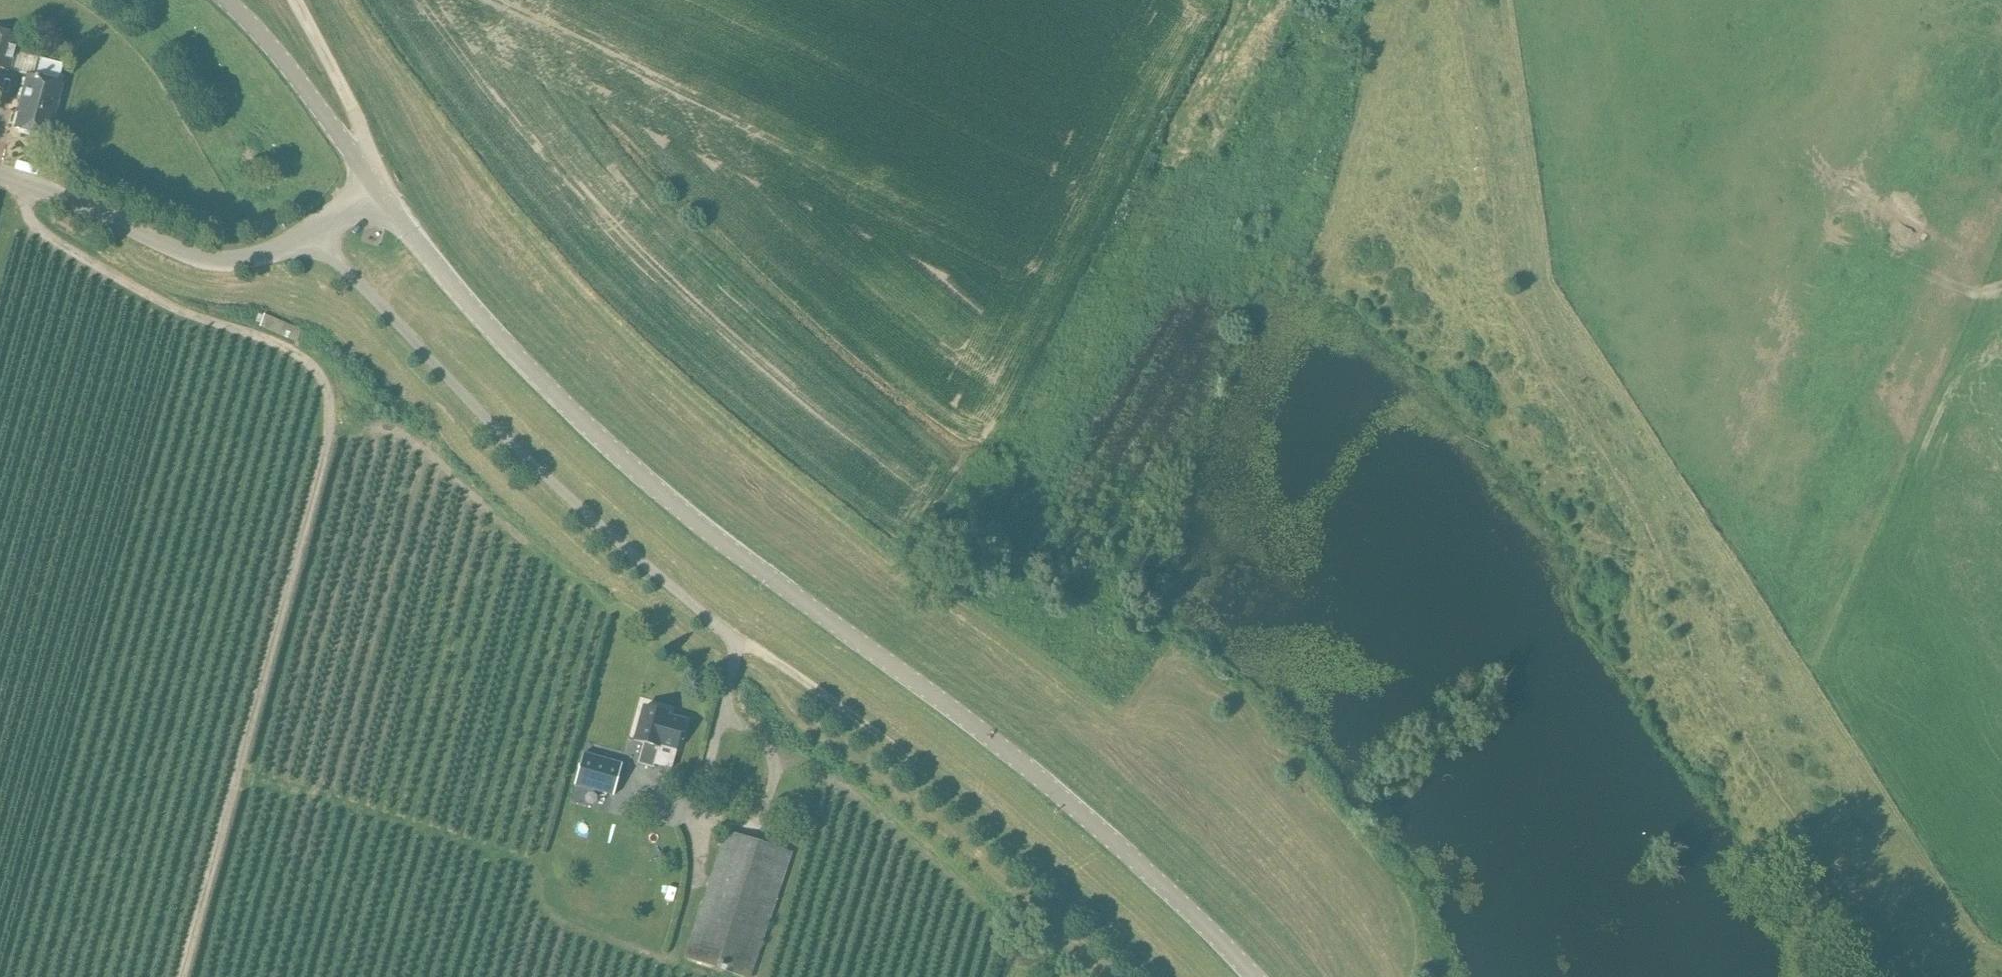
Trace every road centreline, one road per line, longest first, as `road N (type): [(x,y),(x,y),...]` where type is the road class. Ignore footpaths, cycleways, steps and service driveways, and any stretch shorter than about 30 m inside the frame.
road 1 (tertiary): [(1254,976),(1209,925),(990,734),(709,535),(590,429),(470,308),(373,182)]
road 2 (unclassified): [(182,976),(332,403),(310,360),(167,304),(32,223),(16,179)]
road 3 (unclassified): [(742,644),(473,402),(313,230)]
road 4 (track): [(1147,976),(1100,921),(866,728),(742,644)]
road 5 (unclassified): [(313,230),(268,256),(233,261),(167,245),(16,179)]
road 6 (track): [(237,774),(539,866)]
road 7 (tertiary): [(373,182),(299,80),(222,0)]
road 8 (track): [(354,113),(295,0)]

